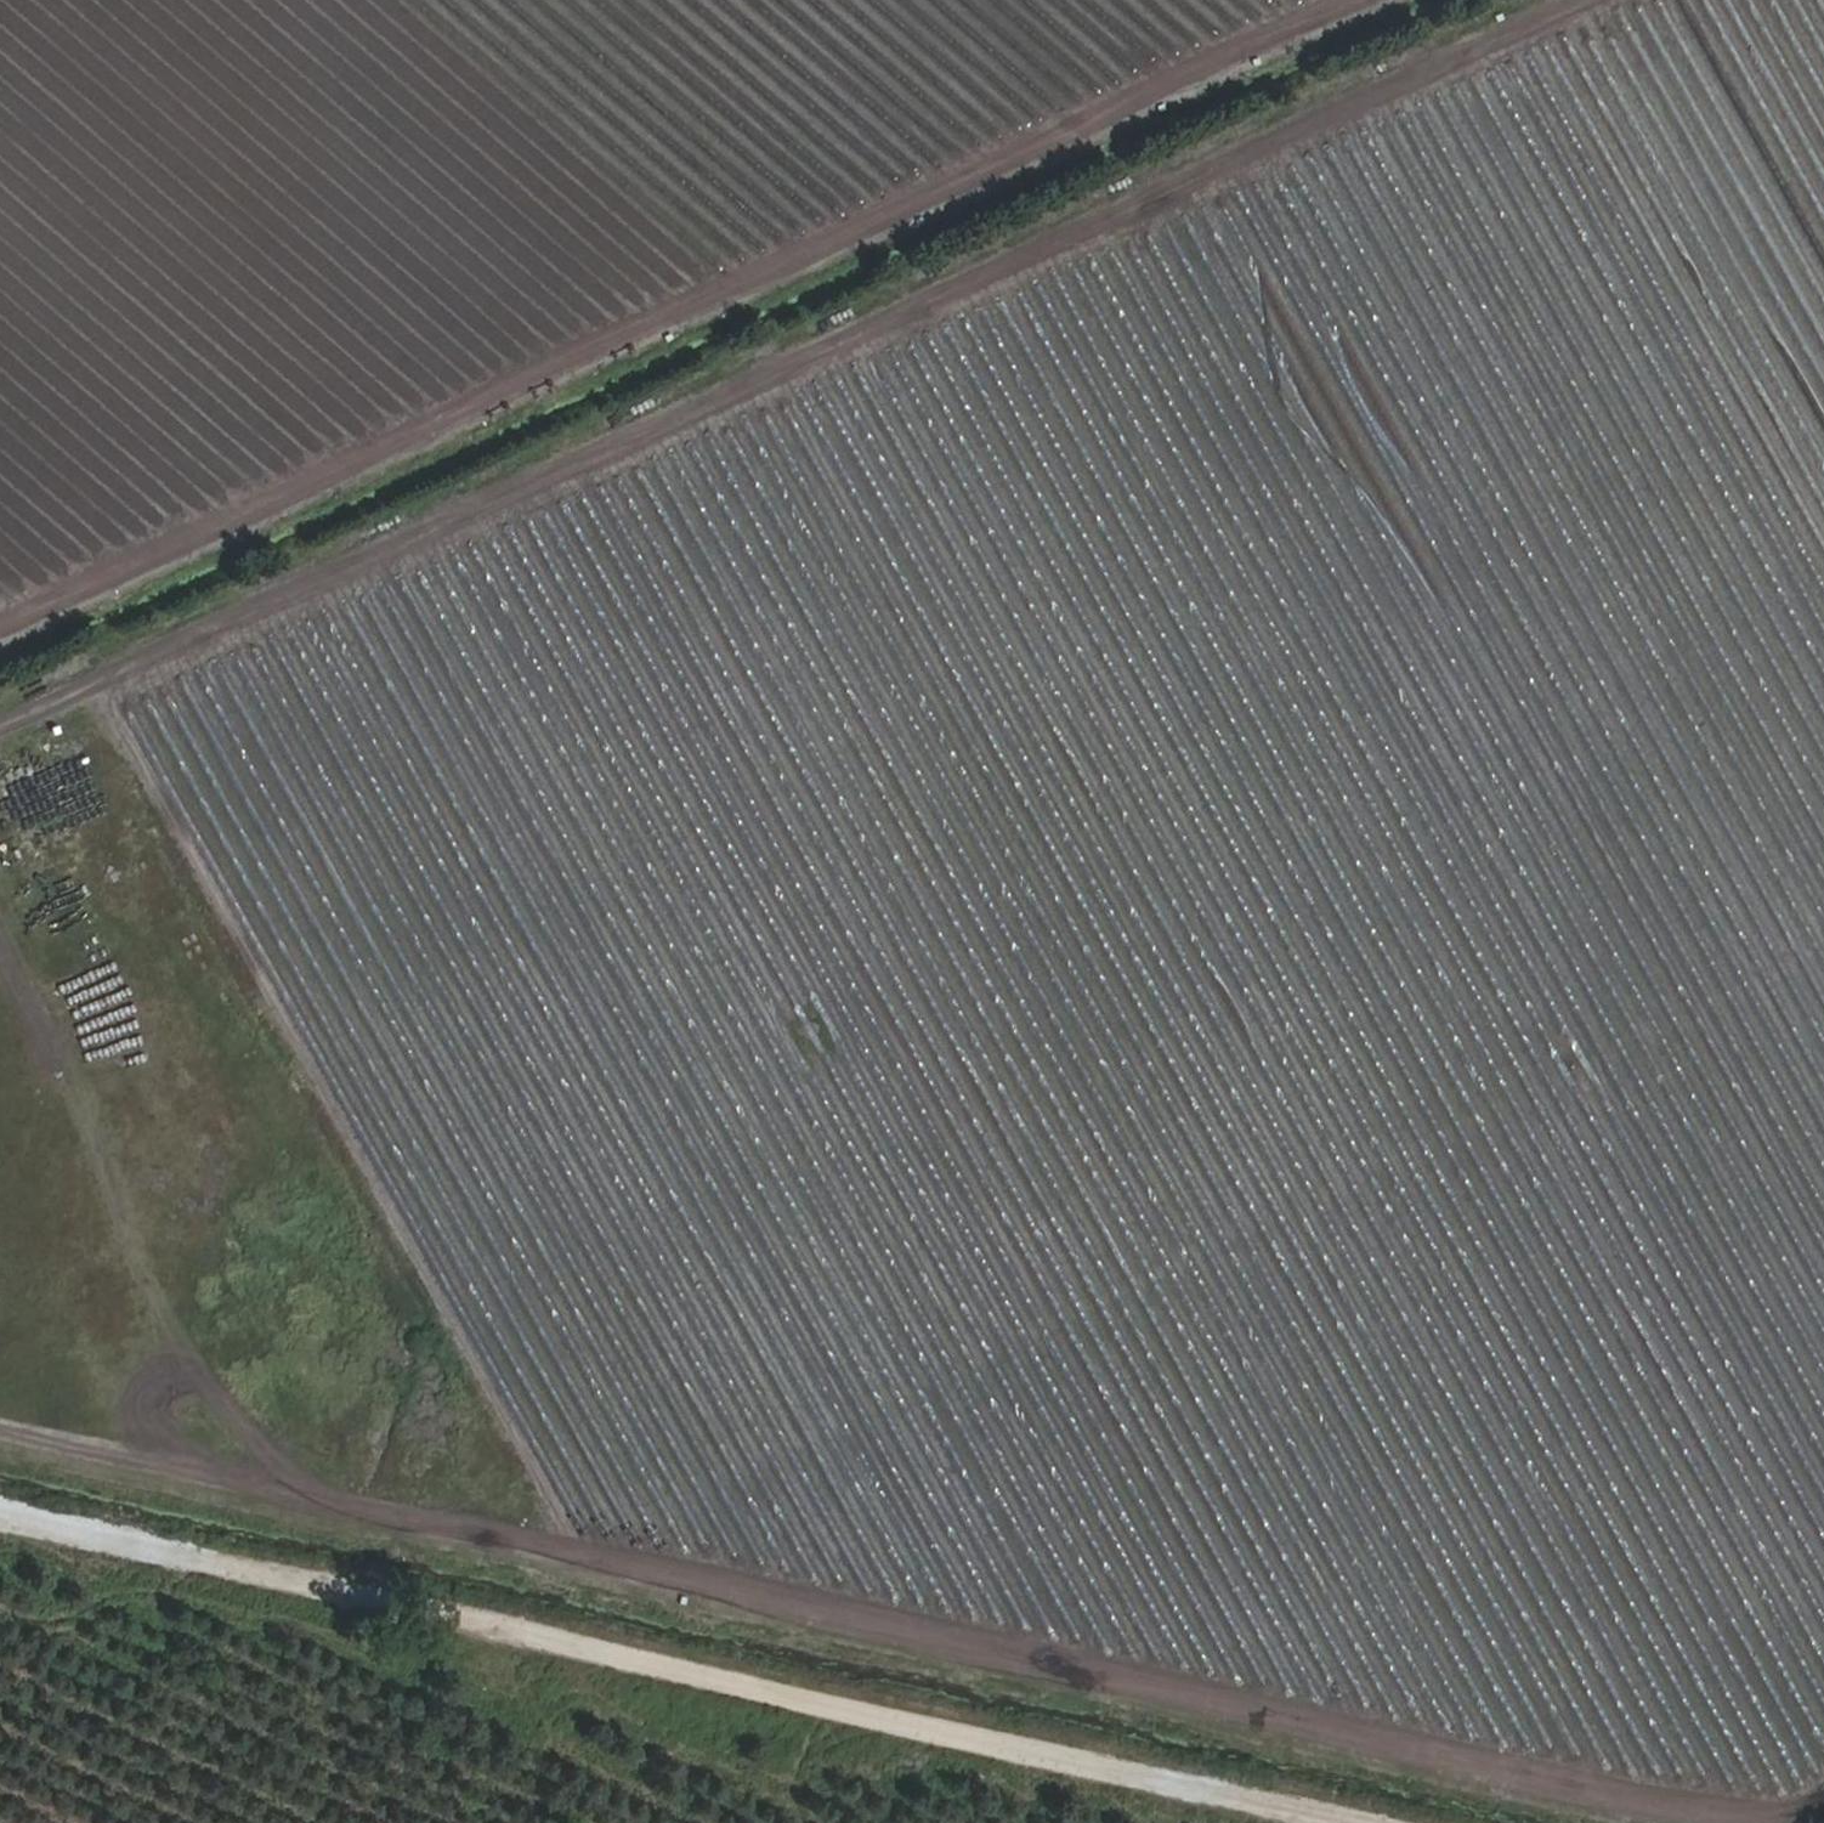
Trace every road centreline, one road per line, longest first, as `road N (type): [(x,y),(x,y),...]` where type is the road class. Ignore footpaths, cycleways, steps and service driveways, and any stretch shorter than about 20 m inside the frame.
road 1 (track): [(0,620),(1352,0)]
road 2 (track): [(1401,1822),(0,1502)]

